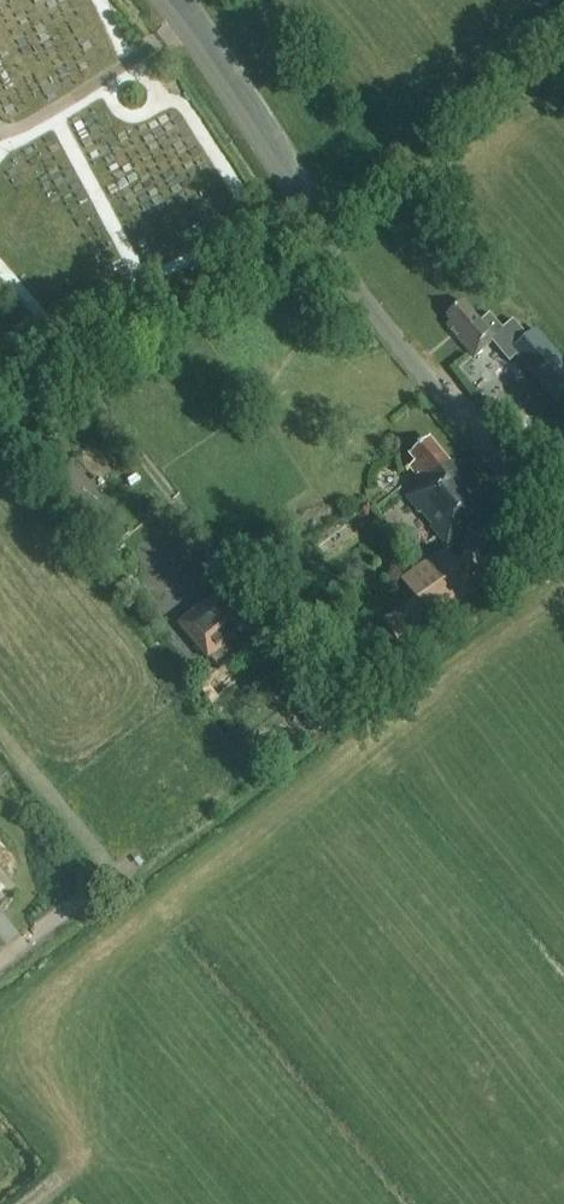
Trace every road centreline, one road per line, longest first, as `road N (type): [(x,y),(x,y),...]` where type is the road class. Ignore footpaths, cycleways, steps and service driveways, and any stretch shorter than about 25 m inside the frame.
road 1 (unclassified): [(563,547),(329,257),(157,0)]
road 2 (track): [(310,226),(13,390),(42,435)]

